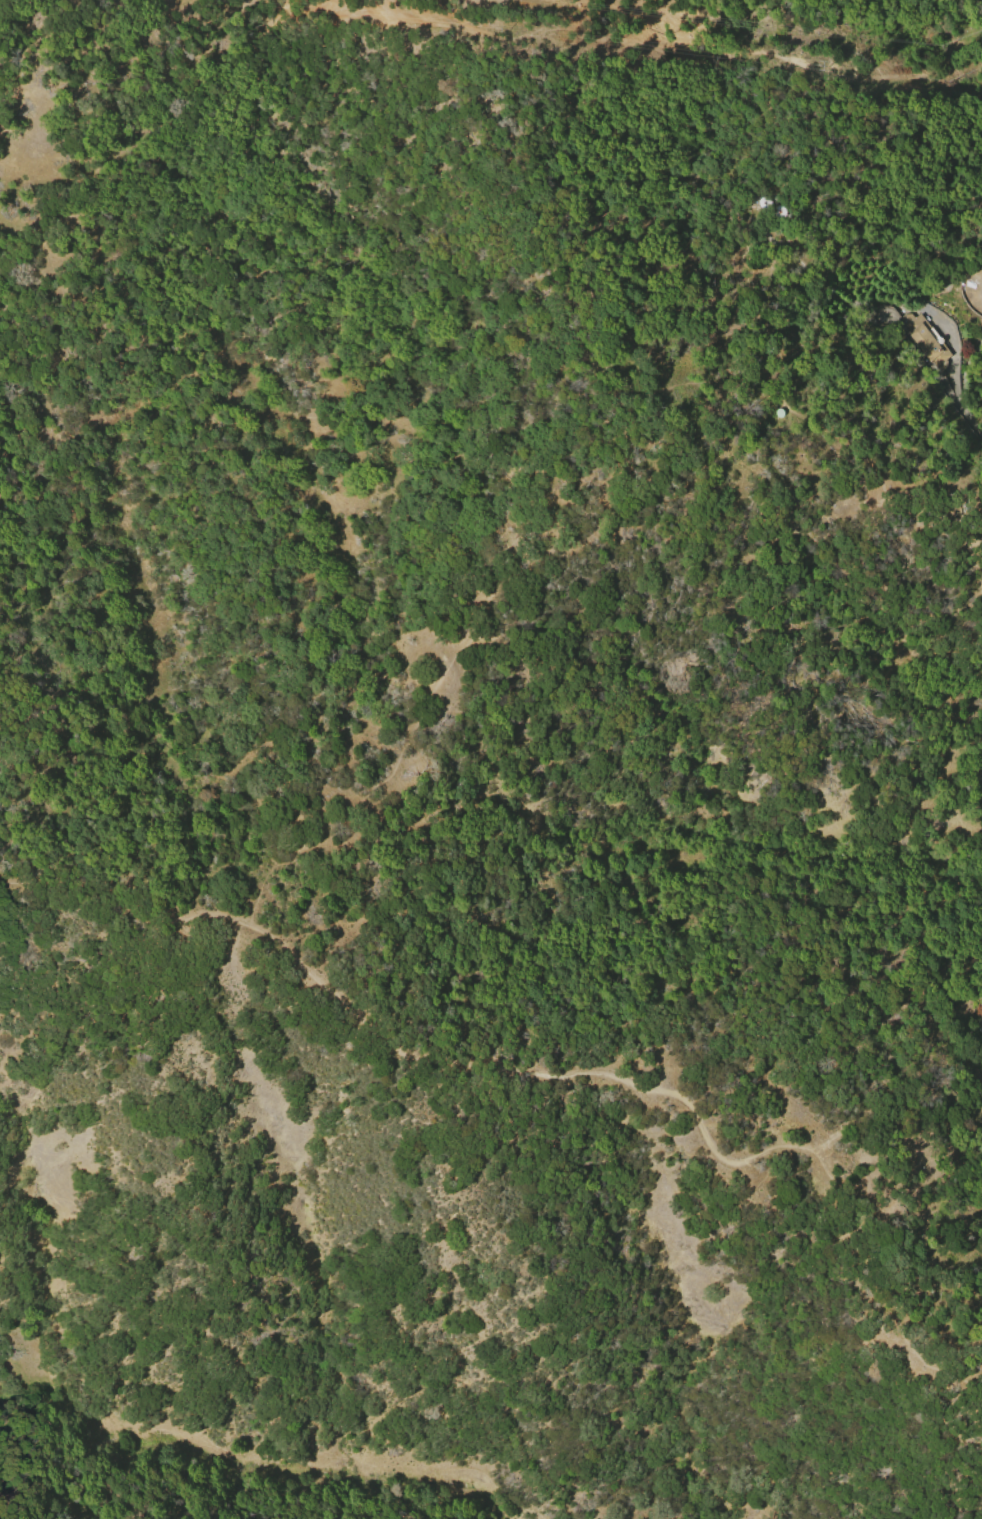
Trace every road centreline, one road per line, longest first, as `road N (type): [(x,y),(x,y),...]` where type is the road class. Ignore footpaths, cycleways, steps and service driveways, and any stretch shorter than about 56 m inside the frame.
road 1 (track): [(981,1384),(918,1348),(890,1308),(869,1245),(813,1146),(785,1133),(732,1165),(716,1156),(691,1108),(661,1091),(603,1072),(399,1052),(265,931),(71,855),(39,853),(0,869)]

